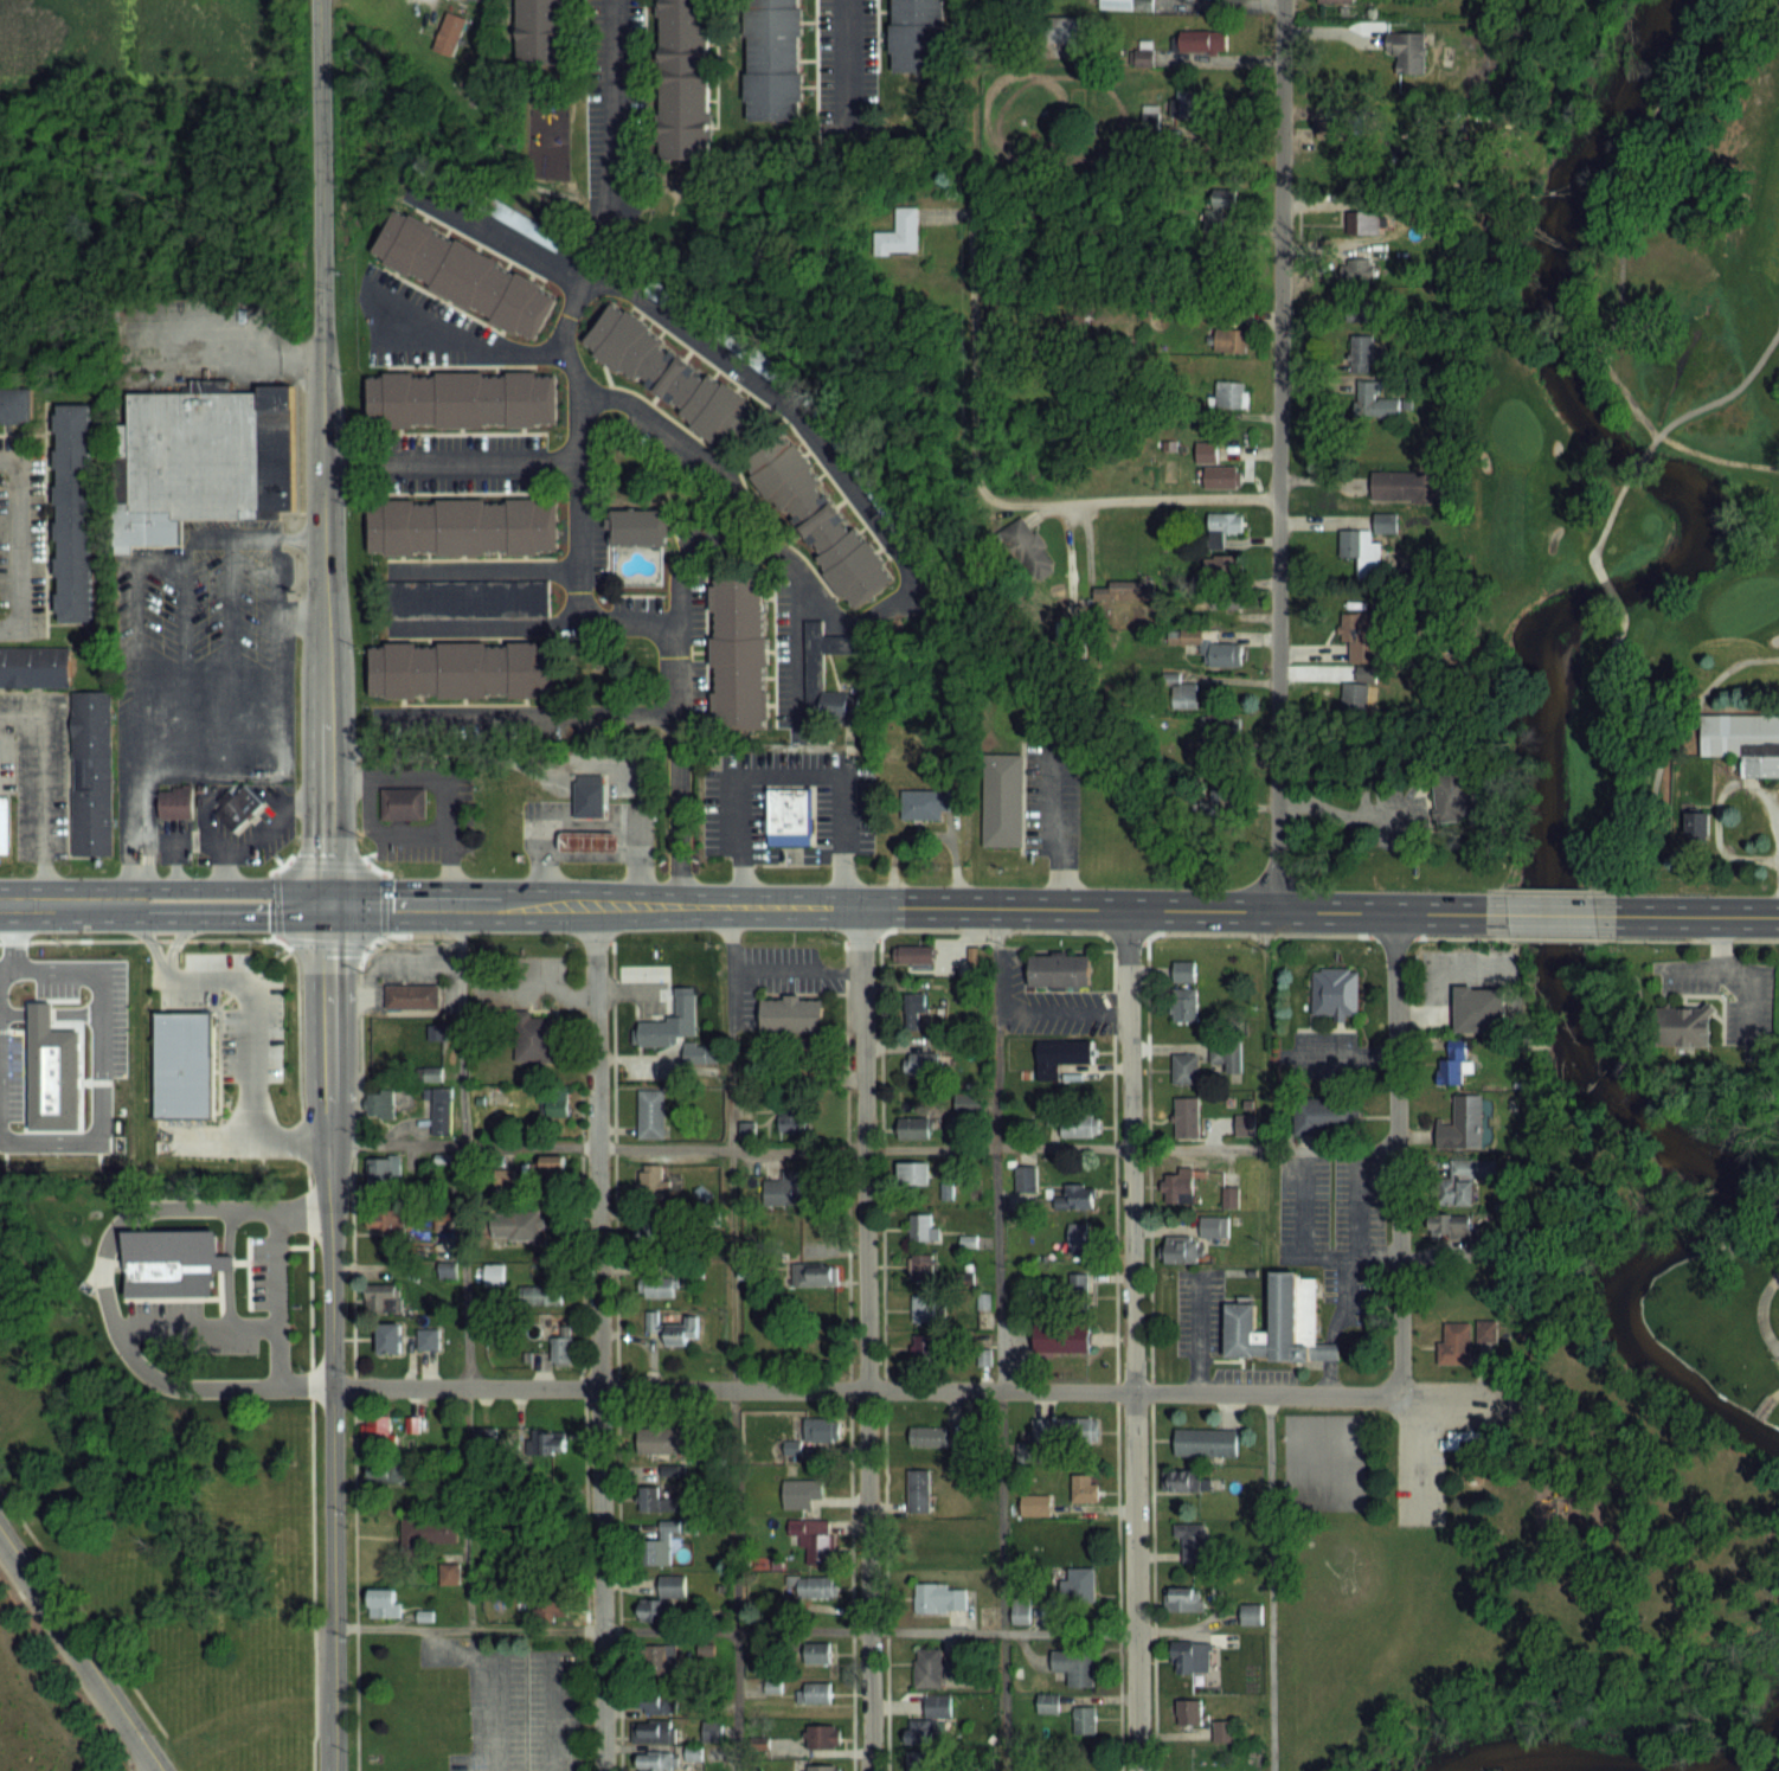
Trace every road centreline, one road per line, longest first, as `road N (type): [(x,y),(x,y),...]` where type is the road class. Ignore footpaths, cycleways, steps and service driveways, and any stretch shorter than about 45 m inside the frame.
road 1 (residential): [(1520,1398),(330,1386)]
road 2 (secondary): [(1485,915),(328,905)]
road 3 (residential): [(680,909),(673,624),(578,623),(582,392),(564,353),(565,314),(608,203),(611,0)]
road 4 (residential): [(1272,913),(1284,0)]
road 5 (residential): [(418,200),(579,278),(629,287),(798,415),(916,584),(861,621),(831,620),(772,550),(702,544)]
road 6 (tertiary): [(331,1770),(328,905)]
road 7 (residential): [(870,1770),(860,907)]
road 8 (residential): [(602,1770),(595,907)]
road 9 (residential): [(1140,1770),(1123,911)]
road 10 (residential): [(1277,503),(981,503),(972,62)]
road 11 (residential): [(1409,1491),(1399,1393),(1392,913)]
road 12 (tertiary): [(320,0),(323,461)]
road 13 (tertiary): [(323,461),(328,905)]
road 14 (residential): [(582,392),(619,398),(724,474),(732,526),(679,559),(673,624)]
road 15 (residential): [(1284,62),(972,62)]
road 16 (tertiary): [(154,1770),(0,1544)]
road 17 (residential): [(576,460),(323,461)]
road 18 (secondary): [(328,905),(282,886),(173,885),(147,885),(115,904)]
road 19 (secondary): [(115,904),(135,918),(191,919),(281,918),(328,905)]
road 20 (residential): [(564,353),(492,349),(368,296)]
road 21 (residential): [(578,623),(393,624)]
road 22 (secondary): [(1778,916),(1616,916)]
road 23 (secondary): [(1616,916),(1485,915)]

